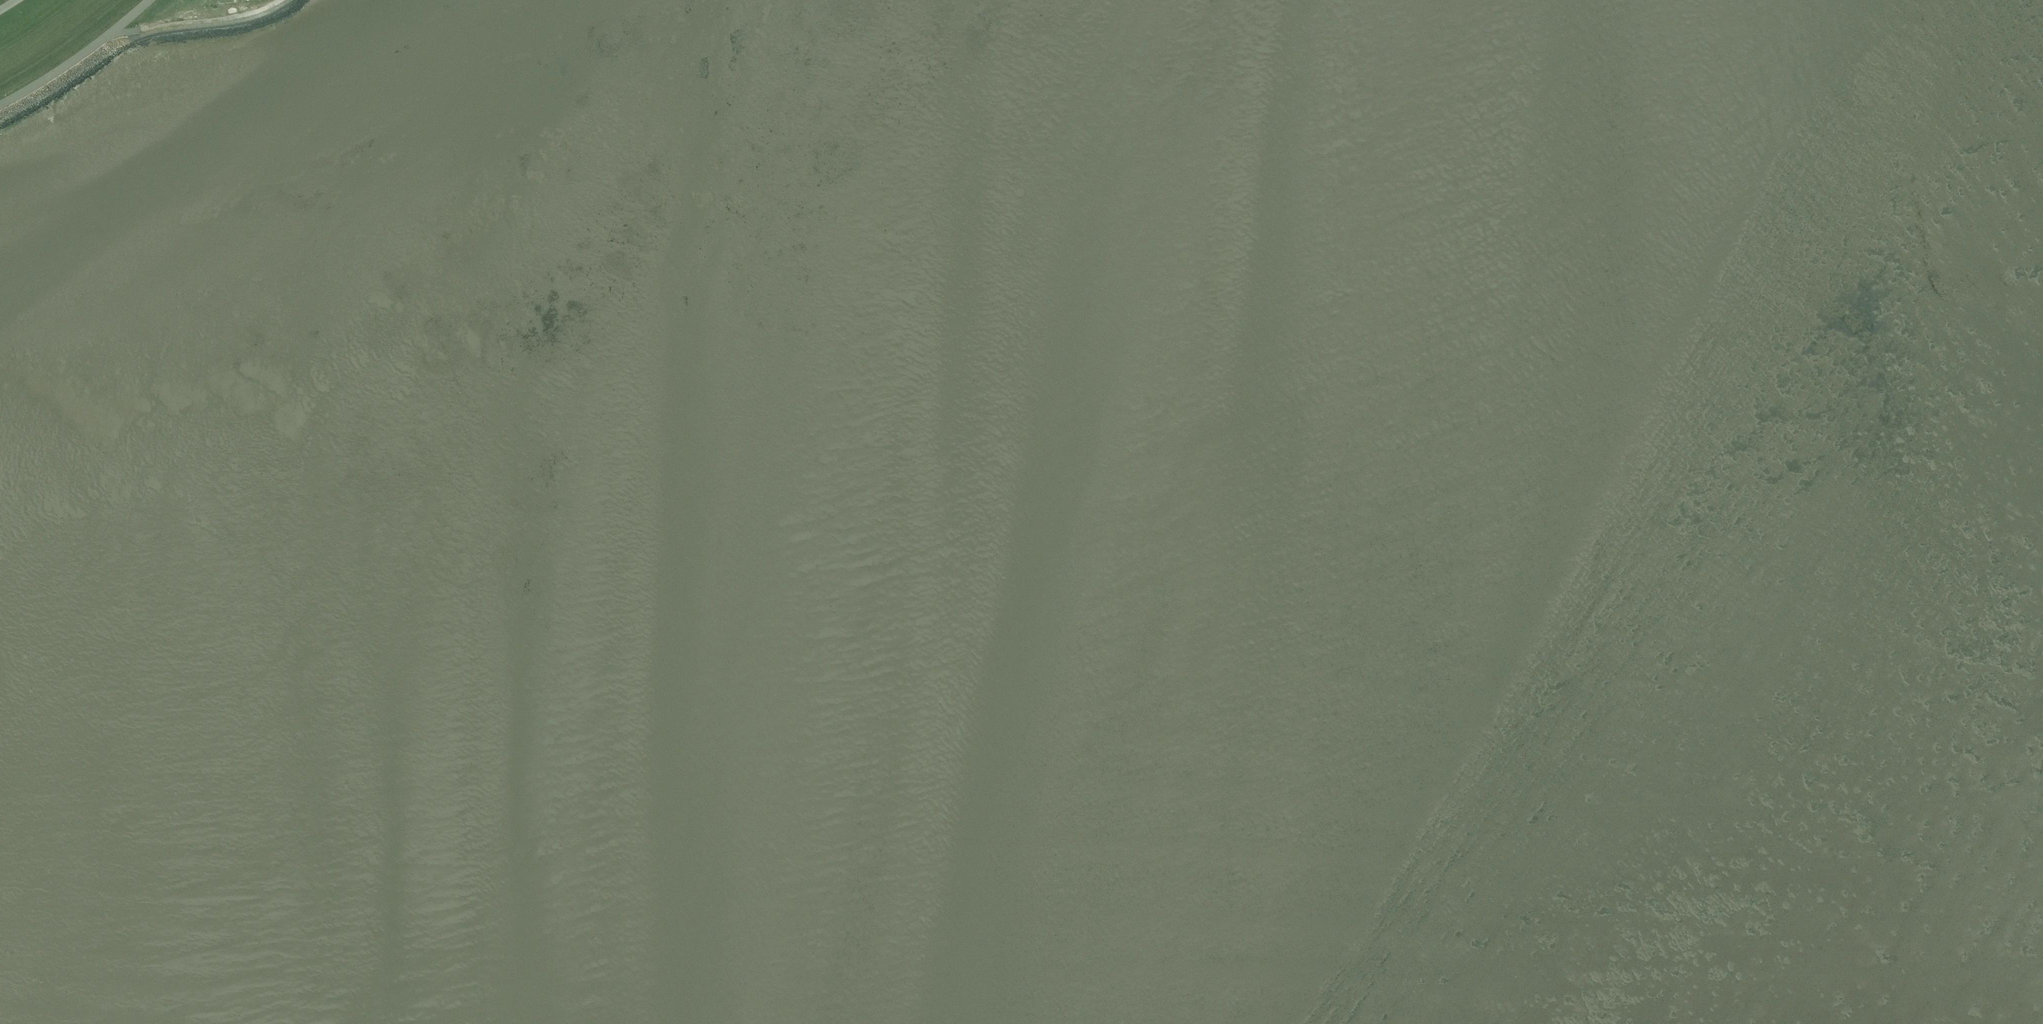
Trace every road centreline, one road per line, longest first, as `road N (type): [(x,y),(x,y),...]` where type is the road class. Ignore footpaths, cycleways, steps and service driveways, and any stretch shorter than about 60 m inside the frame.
road 1 (unclassified): [(0,111),(86,58),(157,0)]

